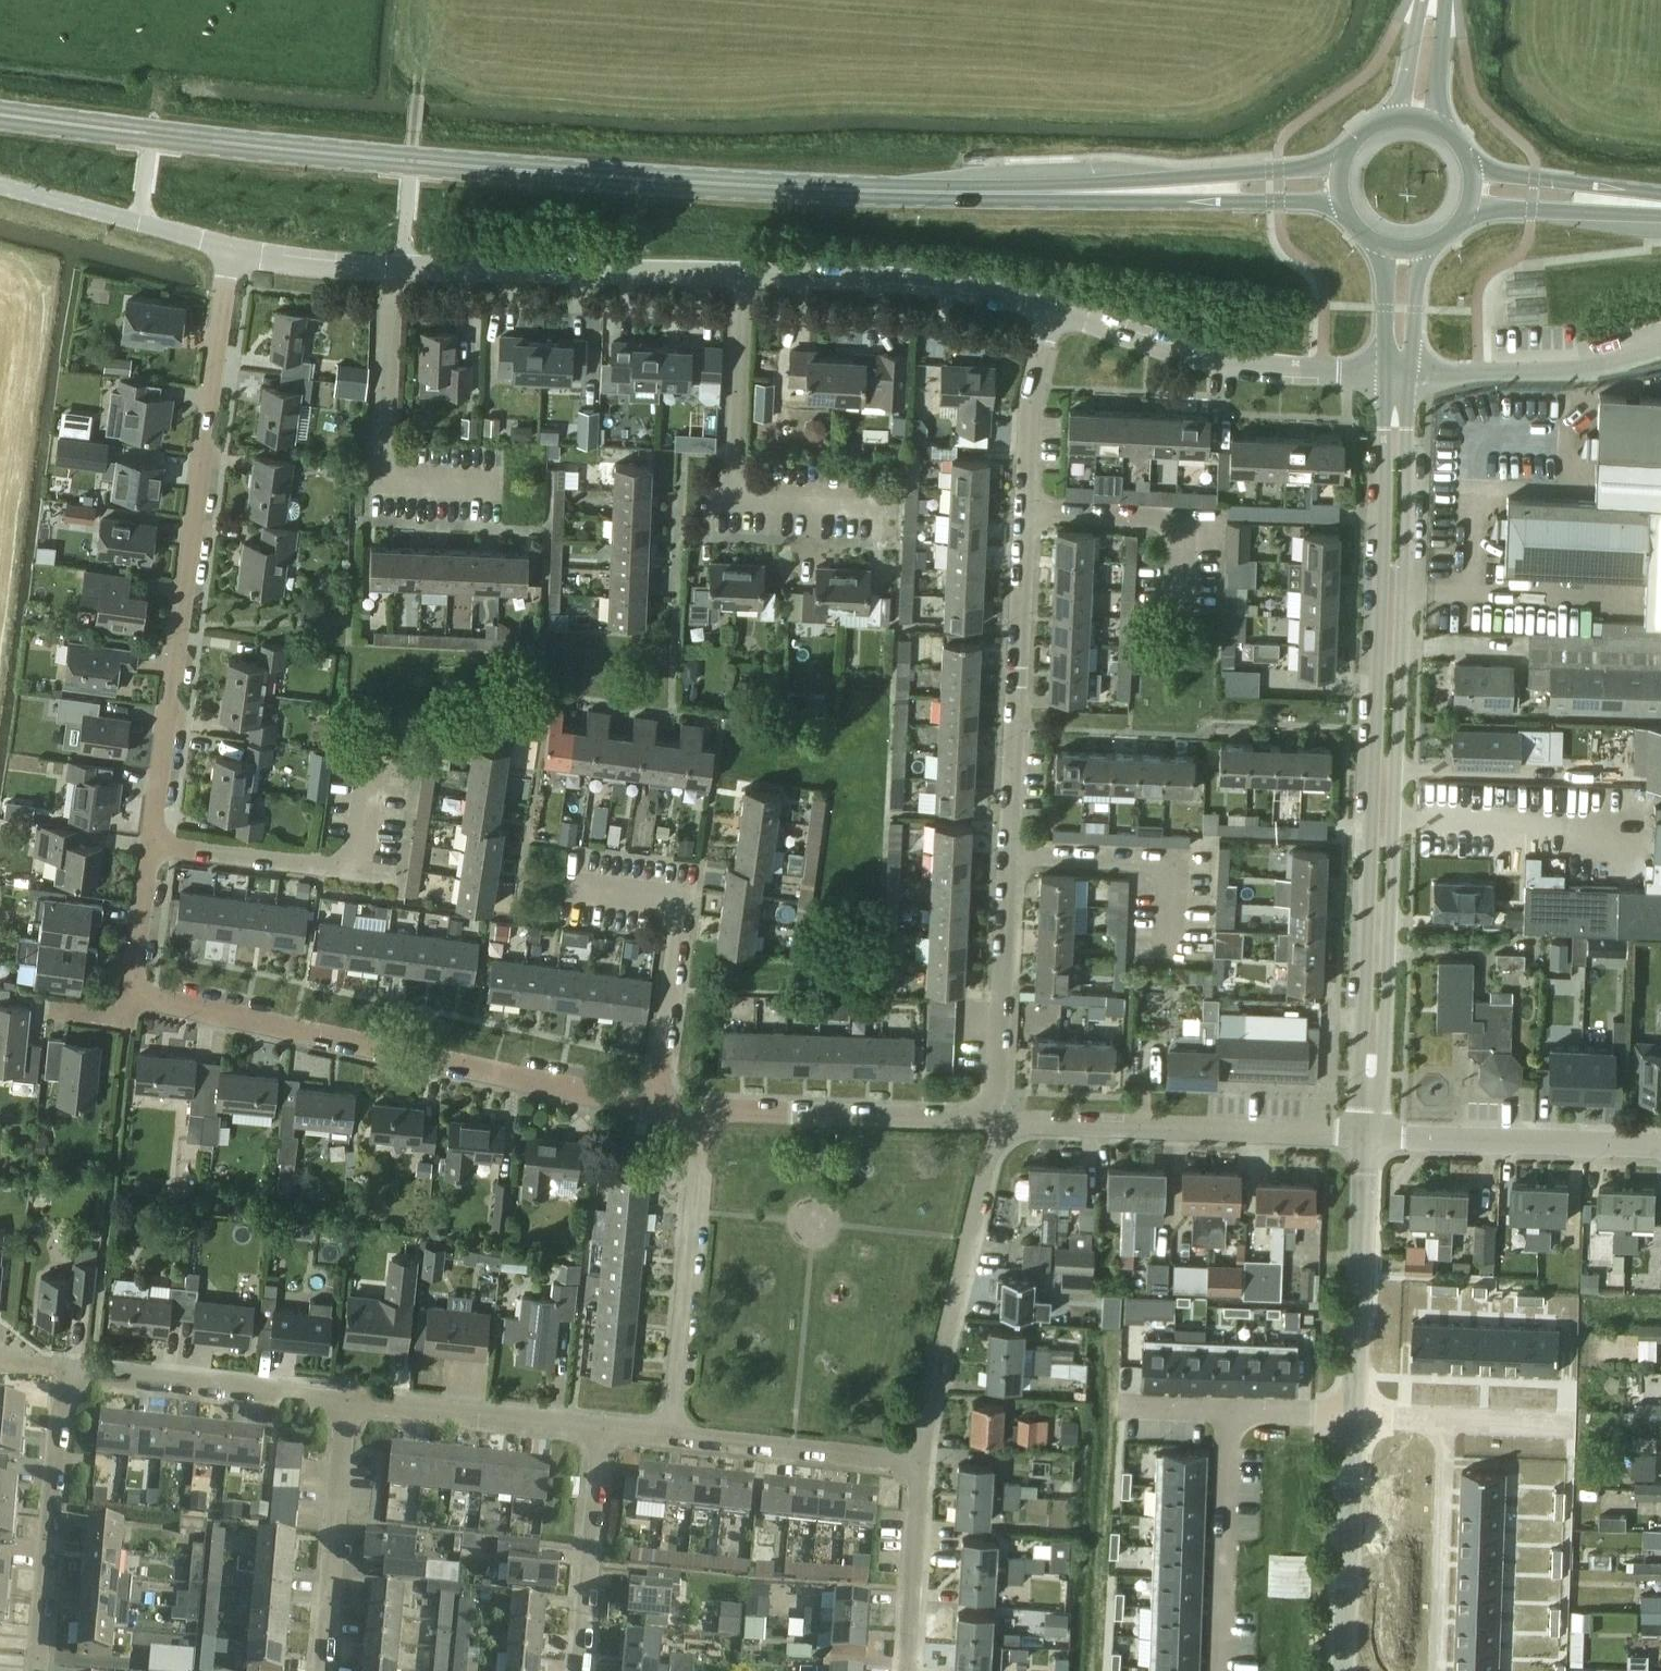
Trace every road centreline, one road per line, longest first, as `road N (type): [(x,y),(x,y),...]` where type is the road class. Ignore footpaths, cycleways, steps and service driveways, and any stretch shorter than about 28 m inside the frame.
road 1 (residential): [(702,1113),(962,1119),(996,1098),(1034,389),(1056,312)]
road 2 (secondary): [(1009,192),(524,171),(0,114)]
road 3 (unclassified): [(1056,312),(979,287),(870,274),(366,269),(231,252)]
road 4 (residential): [(149,999),(137,960),(231,252)]
road 5 (unclassified): [(1397,398),(1384,424),(1359,1073),(1372,1104)]
road 6 (unclassified): [(1372,1104),(1385,1074),(1405,575),(1408,427),(1397,398)]
road 7 (residential): [(702,1113),(522,1083),(149,999)]
road 8 (residential): [(1370,1139),(1032,1125),(1006,1137)]
road 9 (unclassified): [(1398,374),(1225,366),(1056,312)]
road 10 (residential): [(918,1463),(979,1204),(993,1154),(1006,1137)]
road 11 (secondary): [(1009,192),(1343,205)]
road 12 (secondary): [(1341,166),(1009,192)]
road 13 (residential): [(671,1436),(702,1113)]
road 14 (residential): [(41,1670),(71,1370)]
road 15 (residential): [(1660,1149),(1370,1139)]
road 16 (unclassified): [(1356,1416),(1370,1139)]
road 17 (residential): [(346,1403),(71,1370)]
road 18 (residential): [(323,1670),(346,1403)]
road 19 (unclassified): [(1398,374),(1590,369),(1660,349)]
road 20 (residential): [(603,1429),(346,1403)]
road 21 (residential): [(1219,1670),(1229,1412)]
road 22 (unclassified): [(1345,1670),(1356,1416)]
road 23 (residential): [(1428,1670),(1439,1418)]
road 24 (residential): [(918,1463),(671,1436)]
road 25 (residential): [(580,1670),(603,1429)]
road 26 (unclassified): [(231,252),(0,185)]
road 27 (residential): [(907,1670),(918,1463)]
road 28 (secondary): [(1469,211),(1660,216)]
road 29 (secondary): [(1660,199),(1475,170)]
road 30 (track): [(402,269),(416,96)]
road 31 (track): [(140,223),(158,75)]
road 32 (unclassified): [(1398,374),(1412,348),(1419,266),(1430,247)]
road 33 (unclassified): [(1377,243),(1398,374)]
road 34 (residential): [(1229,1412),(1356,1416)]
road 35 (unclassified): [(1438,121),(1444,0)]

